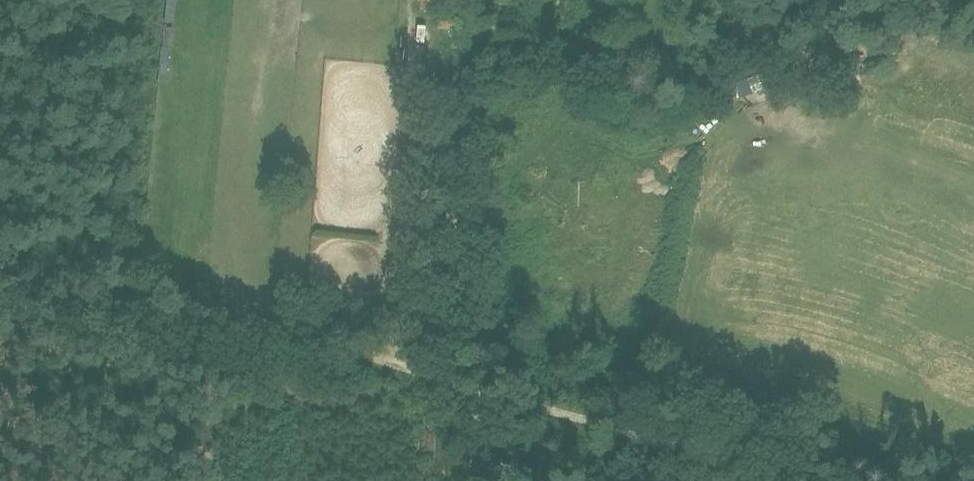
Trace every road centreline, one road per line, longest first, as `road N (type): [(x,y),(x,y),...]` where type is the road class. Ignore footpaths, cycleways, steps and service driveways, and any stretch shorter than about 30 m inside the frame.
road 1 (track): [(884,480),(218,323)]
road 2 (track): [(973,187),(849,152),(708,146),(605,154),(580,146),(563,130)]
road 3 (track): [(218,323),(0,272)]

